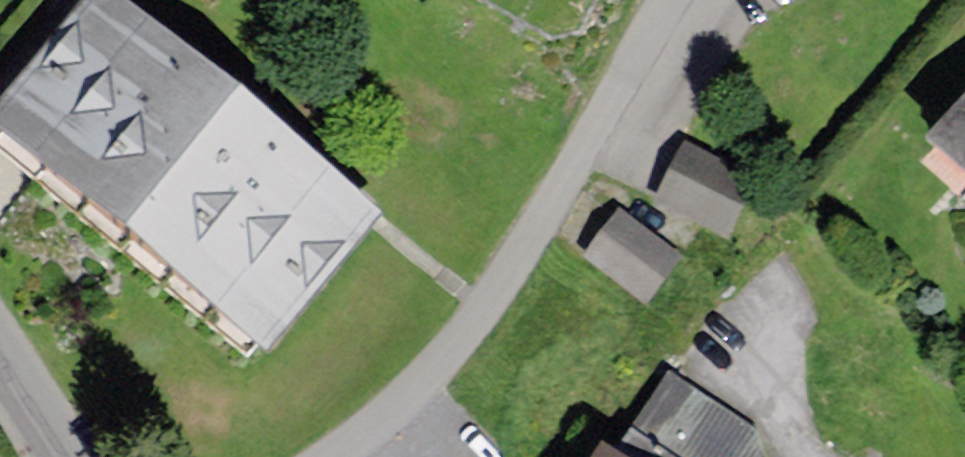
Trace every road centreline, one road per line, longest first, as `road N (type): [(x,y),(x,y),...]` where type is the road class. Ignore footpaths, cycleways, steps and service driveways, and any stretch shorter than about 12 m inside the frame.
road 1 (residential): [(338,456),(373,436),(468,341),(692,0)]
road 2 (unclassified): [(0,350),(69,456)]

